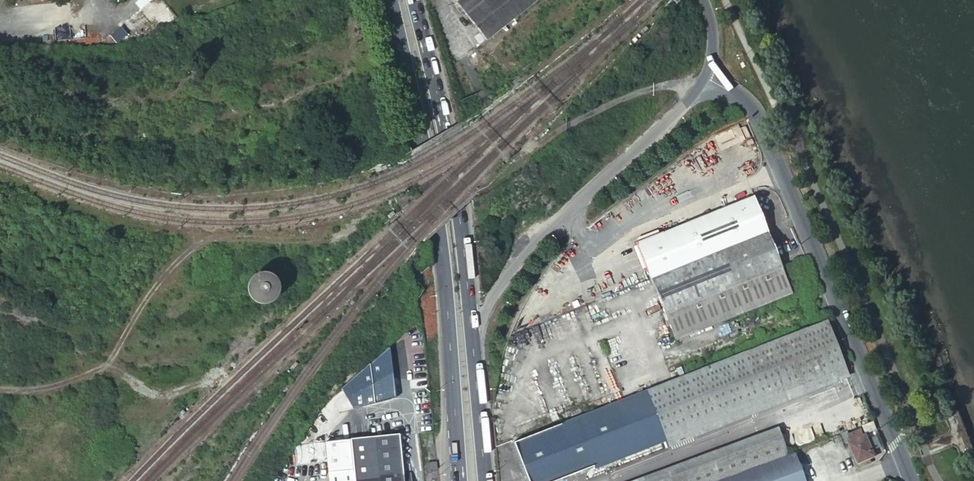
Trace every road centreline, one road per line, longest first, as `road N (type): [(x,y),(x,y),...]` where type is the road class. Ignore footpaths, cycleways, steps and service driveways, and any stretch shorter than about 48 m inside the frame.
road 1 (primary): [(388,0),(431,180),(460,480)]
road 2 (unclassified): [(909,480),(758,115),(707,79)]
road 3 (track): [(289,236),(213,238),(190,249),(92,375),(0,392)]
road 4 (unclassified): [(473,338),(521,258),(707,79)]
road 5 (primary): [(473,338),(460,215),(416,0)]
road 6 (primary): [(485,480),(473,338)]

